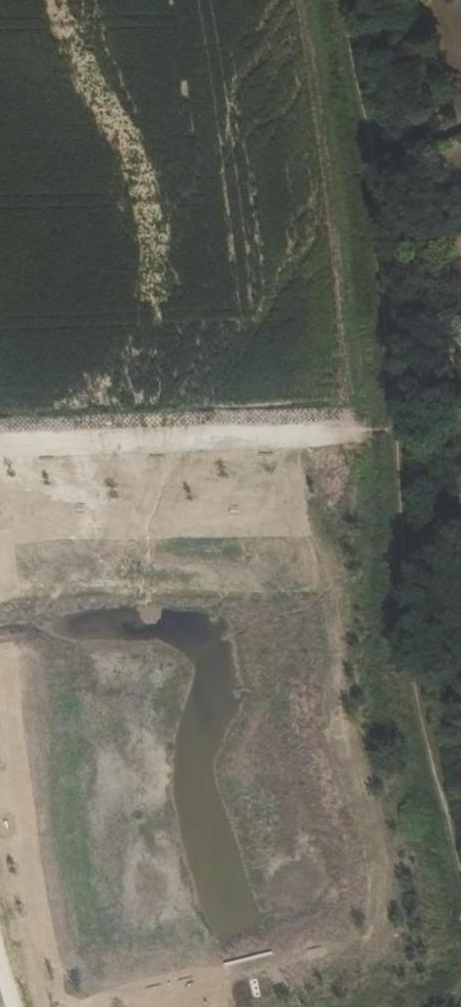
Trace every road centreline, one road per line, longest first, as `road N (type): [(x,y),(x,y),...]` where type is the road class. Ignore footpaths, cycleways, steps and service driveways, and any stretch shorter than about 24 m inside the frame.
road 1 (track): [(351,0),(377,138),(424,720),(460,849)]
road 2 (unclassified): [(0,444),(357,432)]

